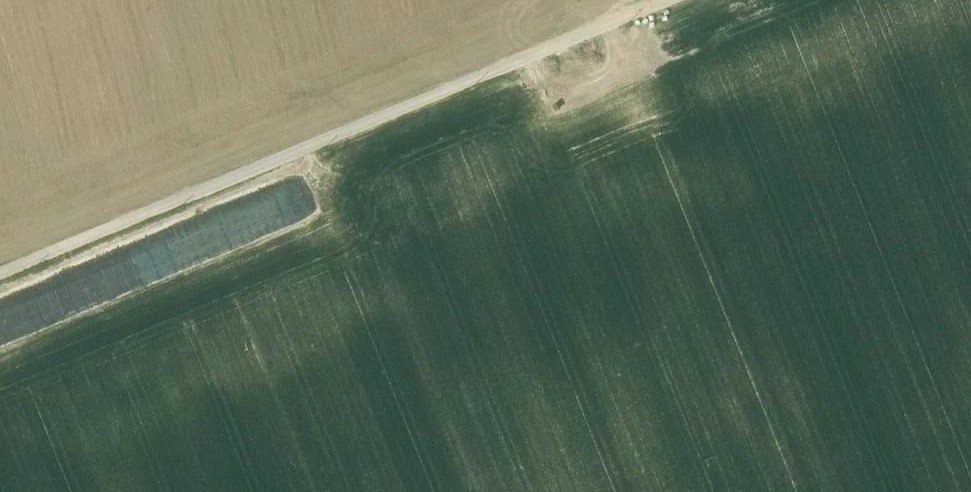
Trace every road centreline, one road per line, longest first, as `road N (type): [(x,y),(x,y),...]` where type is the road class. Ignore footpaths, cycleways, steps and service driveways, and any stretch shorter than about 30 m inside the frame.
road 1 (track): [(673,0),(0,277)]

